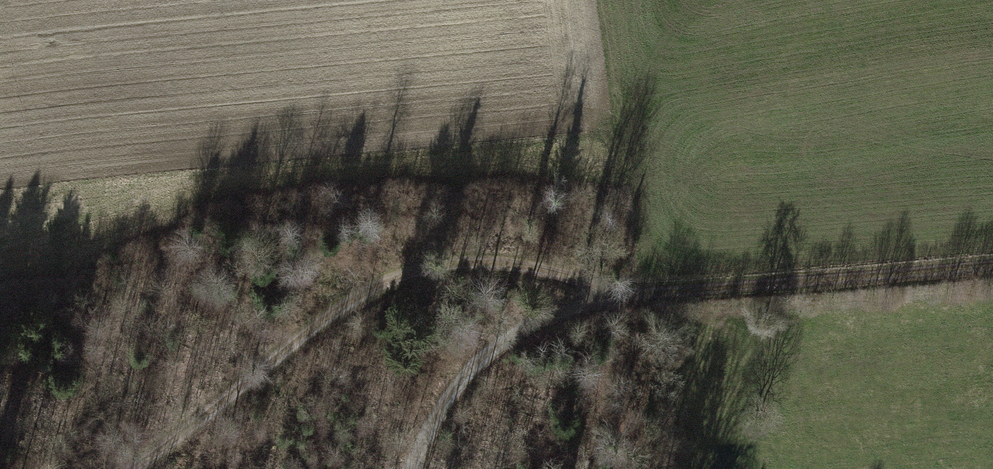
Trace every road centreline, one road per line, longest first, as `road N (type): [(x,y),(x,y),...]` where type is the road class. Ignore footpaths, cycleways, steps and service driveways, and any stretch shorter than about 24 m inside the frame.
road 1 (track): [(641,298),(506,263),(433,261),(367,279),(126,468)]
road 2 (track): [(992,267),(641,298)]
road 3 (track): [(641,298),(558,308),(478,359),(434,421),(414,468)]

